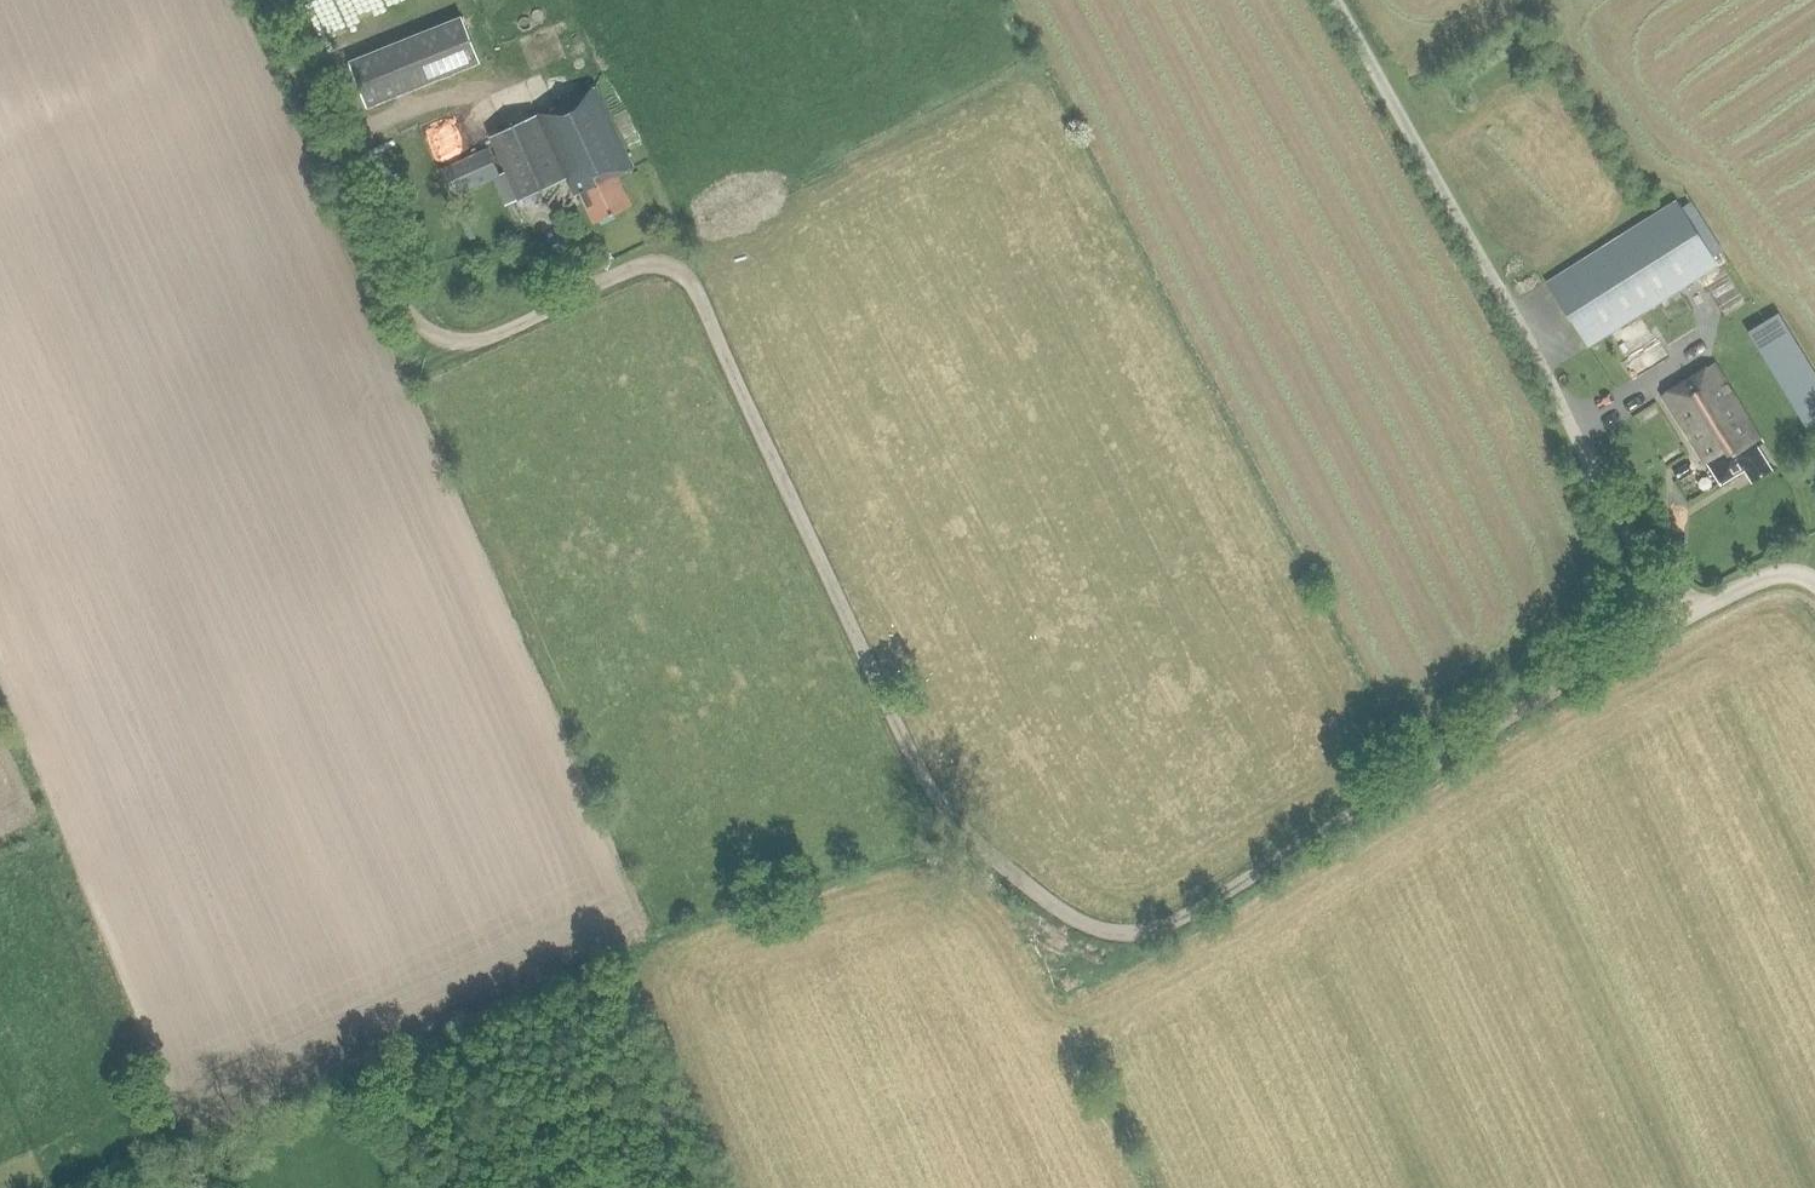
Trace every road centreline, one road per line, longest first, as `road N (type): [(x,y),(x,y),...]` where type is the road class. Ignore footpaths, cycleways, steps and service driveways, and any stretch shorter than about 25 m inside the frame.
road 1 (track): [(1680,620),(1175,922),(1135,935),(1105,933),(978,846),(935,801),(687,276),(653,260),(482,340),(449,345),(420,331),(266,0)]

